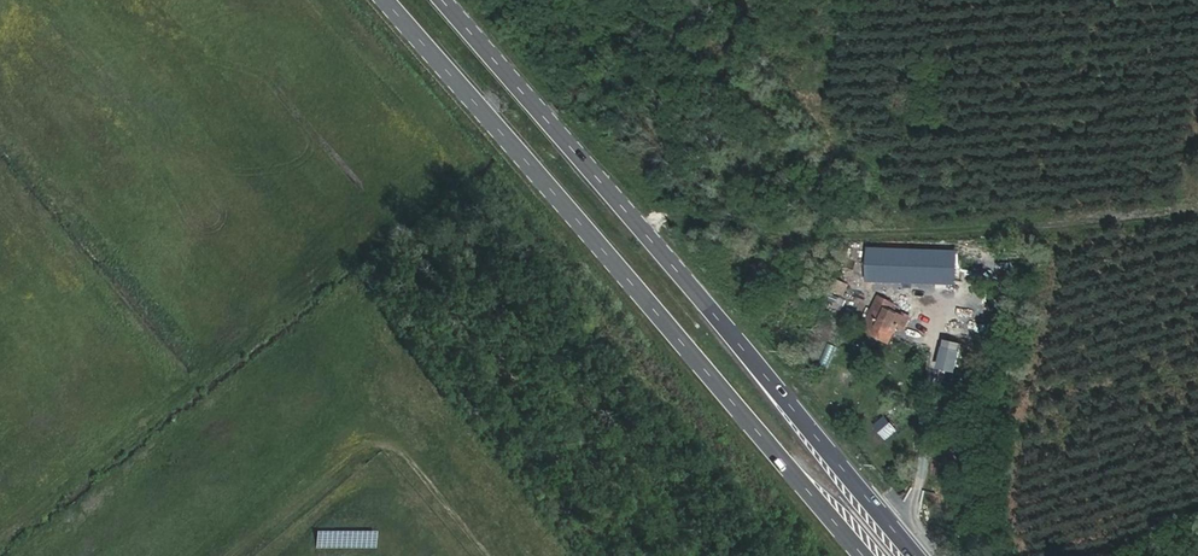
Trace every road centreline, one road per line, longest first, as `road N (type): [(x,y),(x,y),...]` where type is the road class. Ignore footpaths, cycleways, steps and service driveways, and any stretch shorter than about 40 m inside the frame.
road 1 (primary): [(386,0),(866,555)]
road 2 (primary): [(918,555),(444,0)]
road 3 (track): [(1197,212),(919,234),(783,232),(688,209)]
road 4 (track): [(1118,224),(1142,0)]

